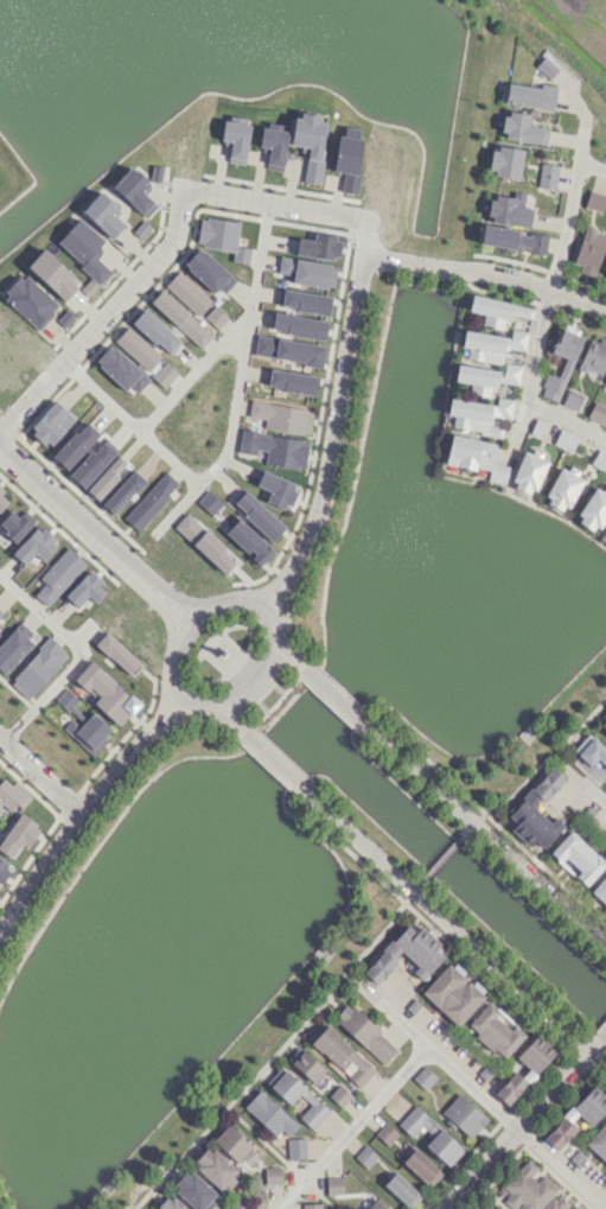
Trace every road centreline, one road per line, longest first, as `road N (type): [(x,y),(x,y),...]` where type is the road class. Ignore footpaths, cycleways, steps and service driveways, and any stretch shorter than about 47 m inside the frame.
road 1 (residential): [(266,605),(320,501),(362,253),(496,273),(605,315)]
road 2 (residential): [(308,794),(605,1072)]
road 3 (residential): [(186,619),(170,644),(168,686),(177,700),(204,710),(228,706),(267,674),(279,634),(266,605),(216,599),(186,619)]
road 4 (residential): [(605,944),(369,728)]
road 5 (residential): [(181,187),(166,253),(0,430)]
road 6 (residential): [(177,700),(59,840),(0,932)]
road 7 (residential): [(0,444),(186,619)]
road 8 (residential): [(366,219),(181,187)]

